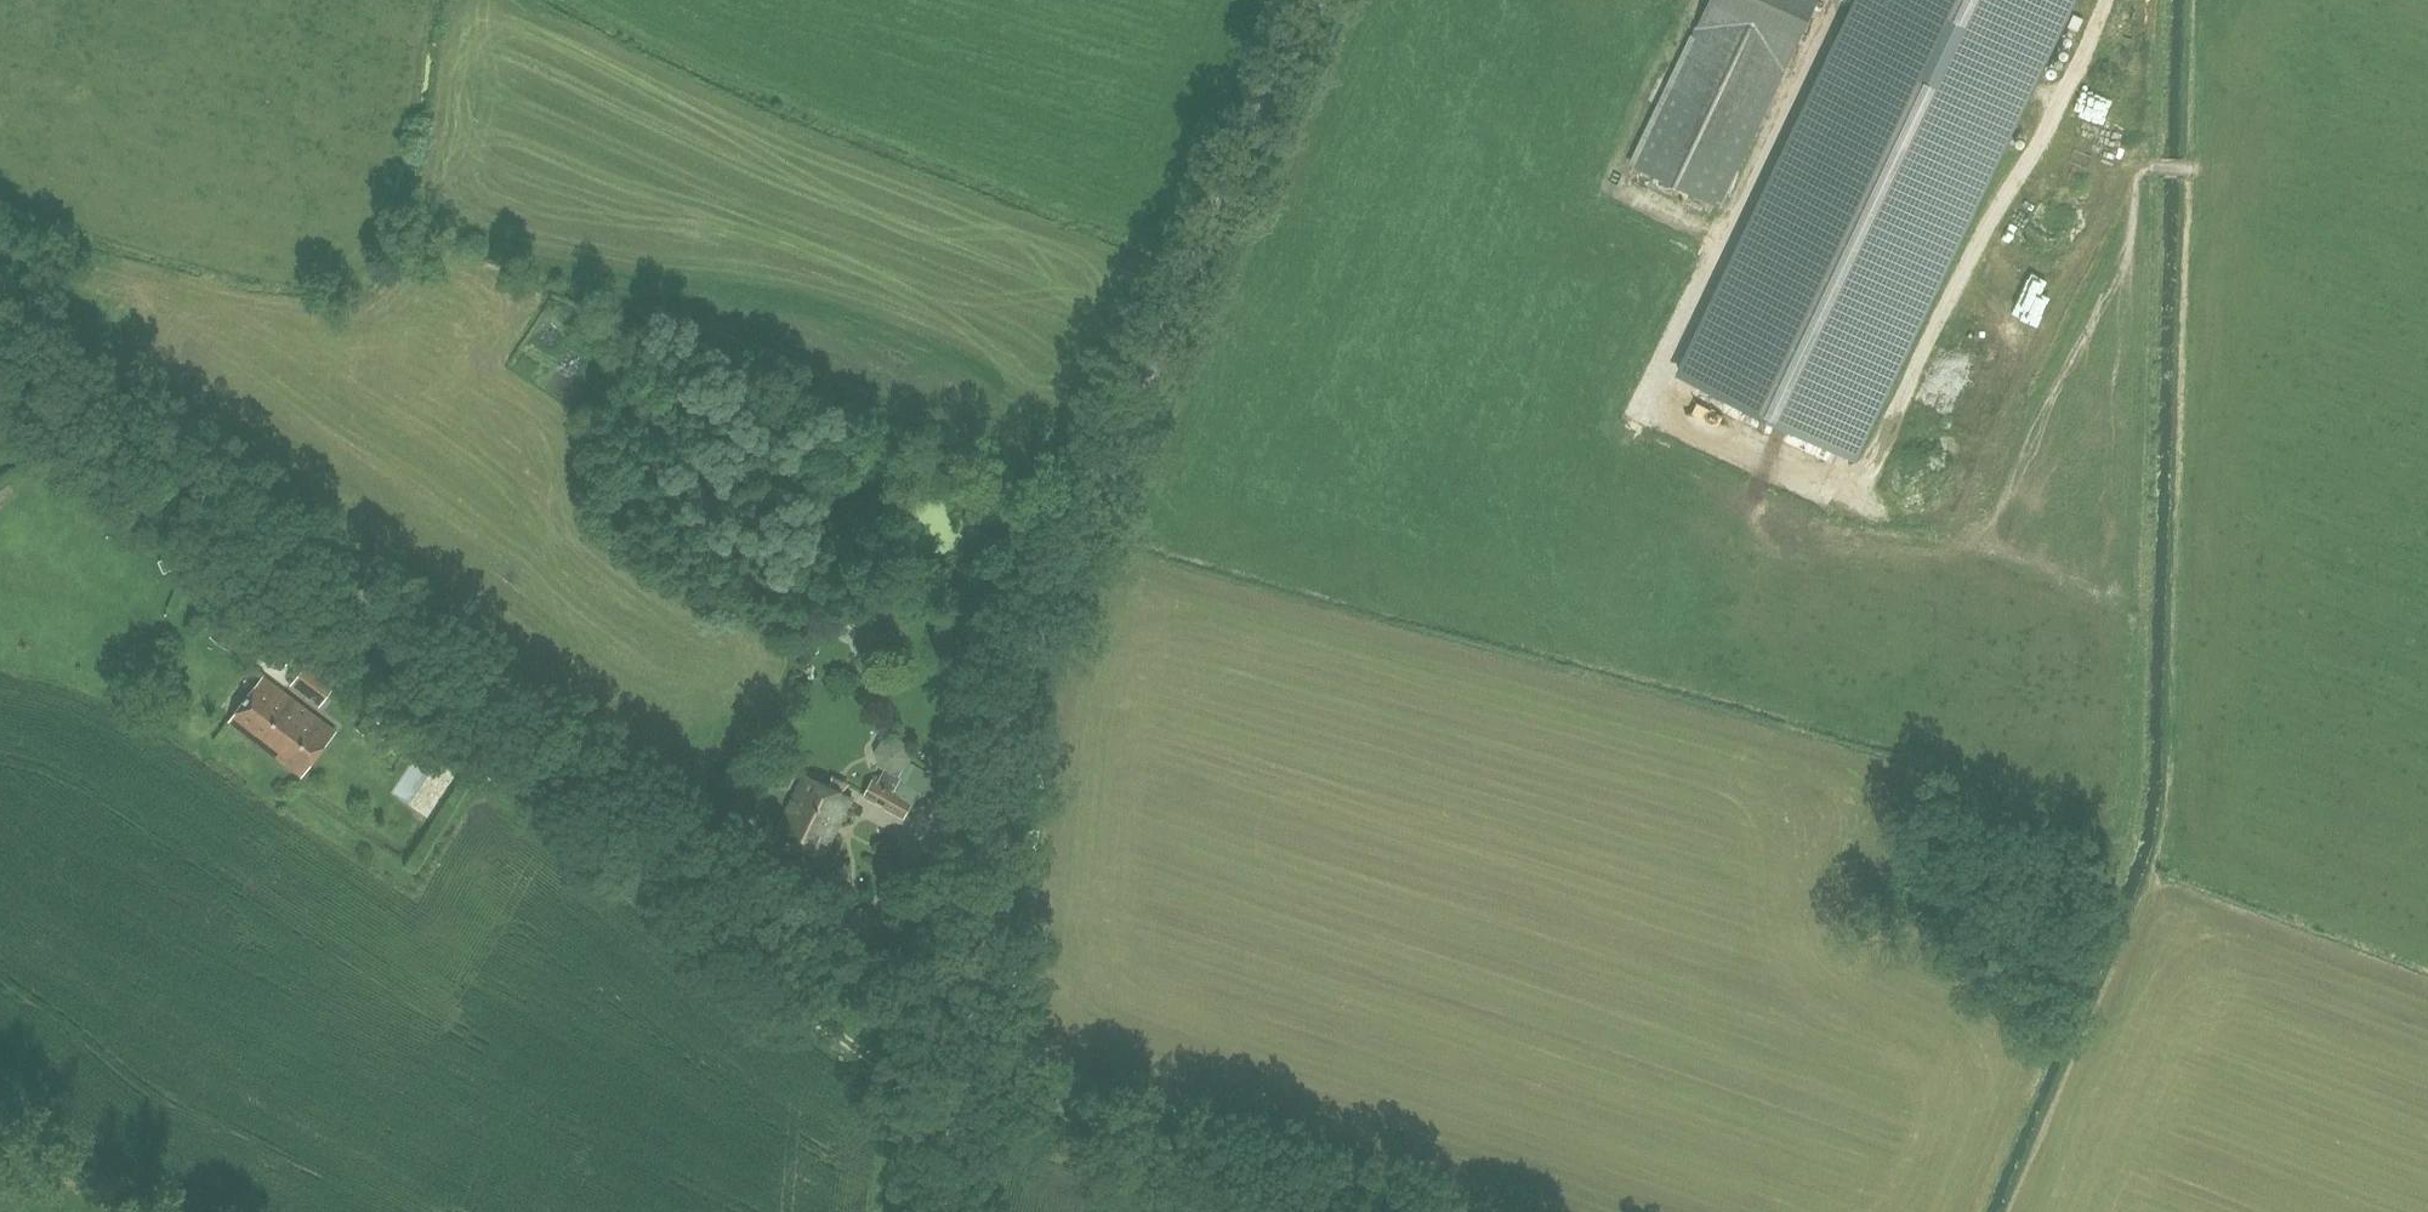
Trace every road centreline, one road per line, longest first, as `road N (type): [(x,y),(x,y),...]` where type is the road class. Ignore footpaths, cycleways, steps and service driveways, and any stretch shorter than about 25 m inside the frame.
road 1 (tertiary): [(970,1070),(1021,686),(1038,625),(1317,0)]
road 2 (unclassified): [(1391,1211),(970,1070)]
road 3 (tertiary): [(952,1211),(970,1070)]

